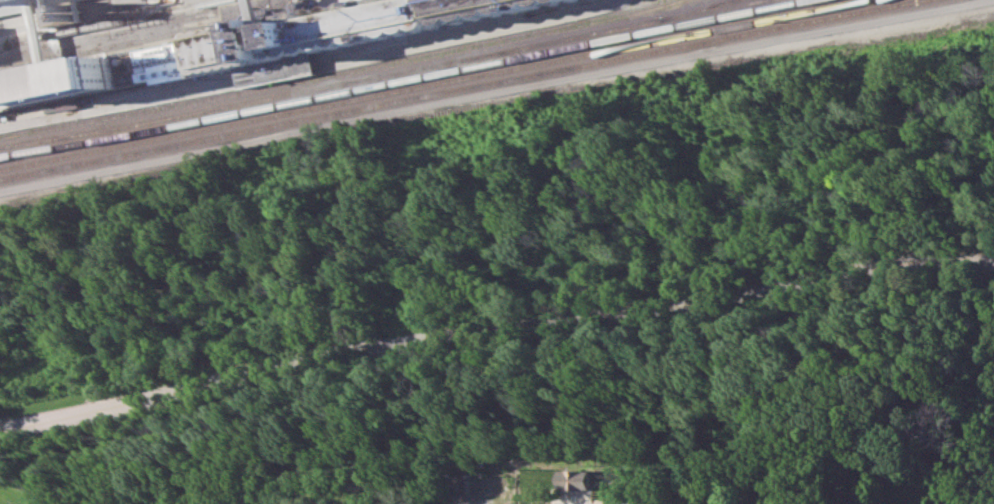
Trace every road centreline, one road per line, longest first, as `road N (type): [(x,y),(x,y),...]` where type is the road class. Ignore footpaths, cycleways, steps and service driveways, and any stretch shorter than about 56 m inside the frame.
road 1 (residential): [(0,432),(400,346),(931,257),(993,261)]

